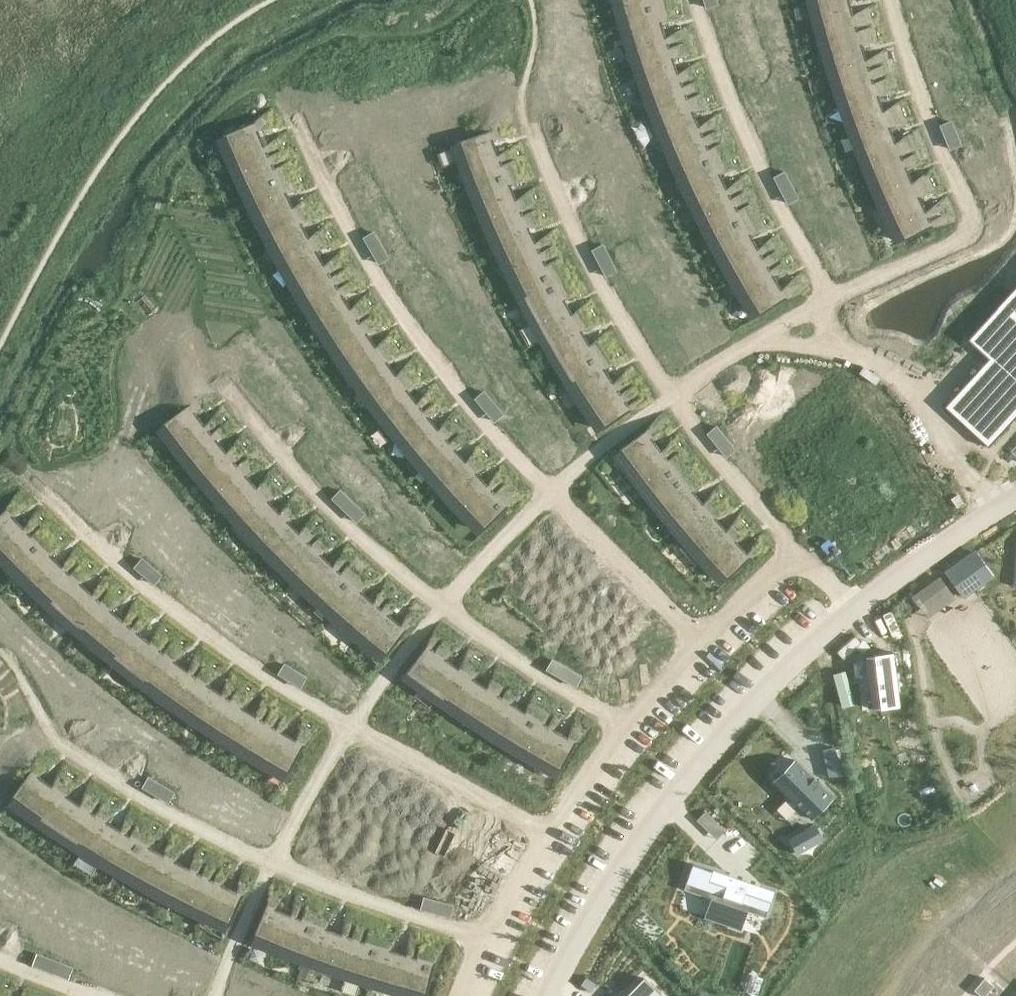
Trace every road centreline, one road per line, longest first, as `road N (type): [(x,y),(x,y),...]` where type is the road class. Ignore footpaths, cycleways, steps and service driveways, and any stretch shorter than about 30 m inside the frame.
road 1 (residential): [(1015,497),(852,612),(714,744),(610,889),(550,995)]

